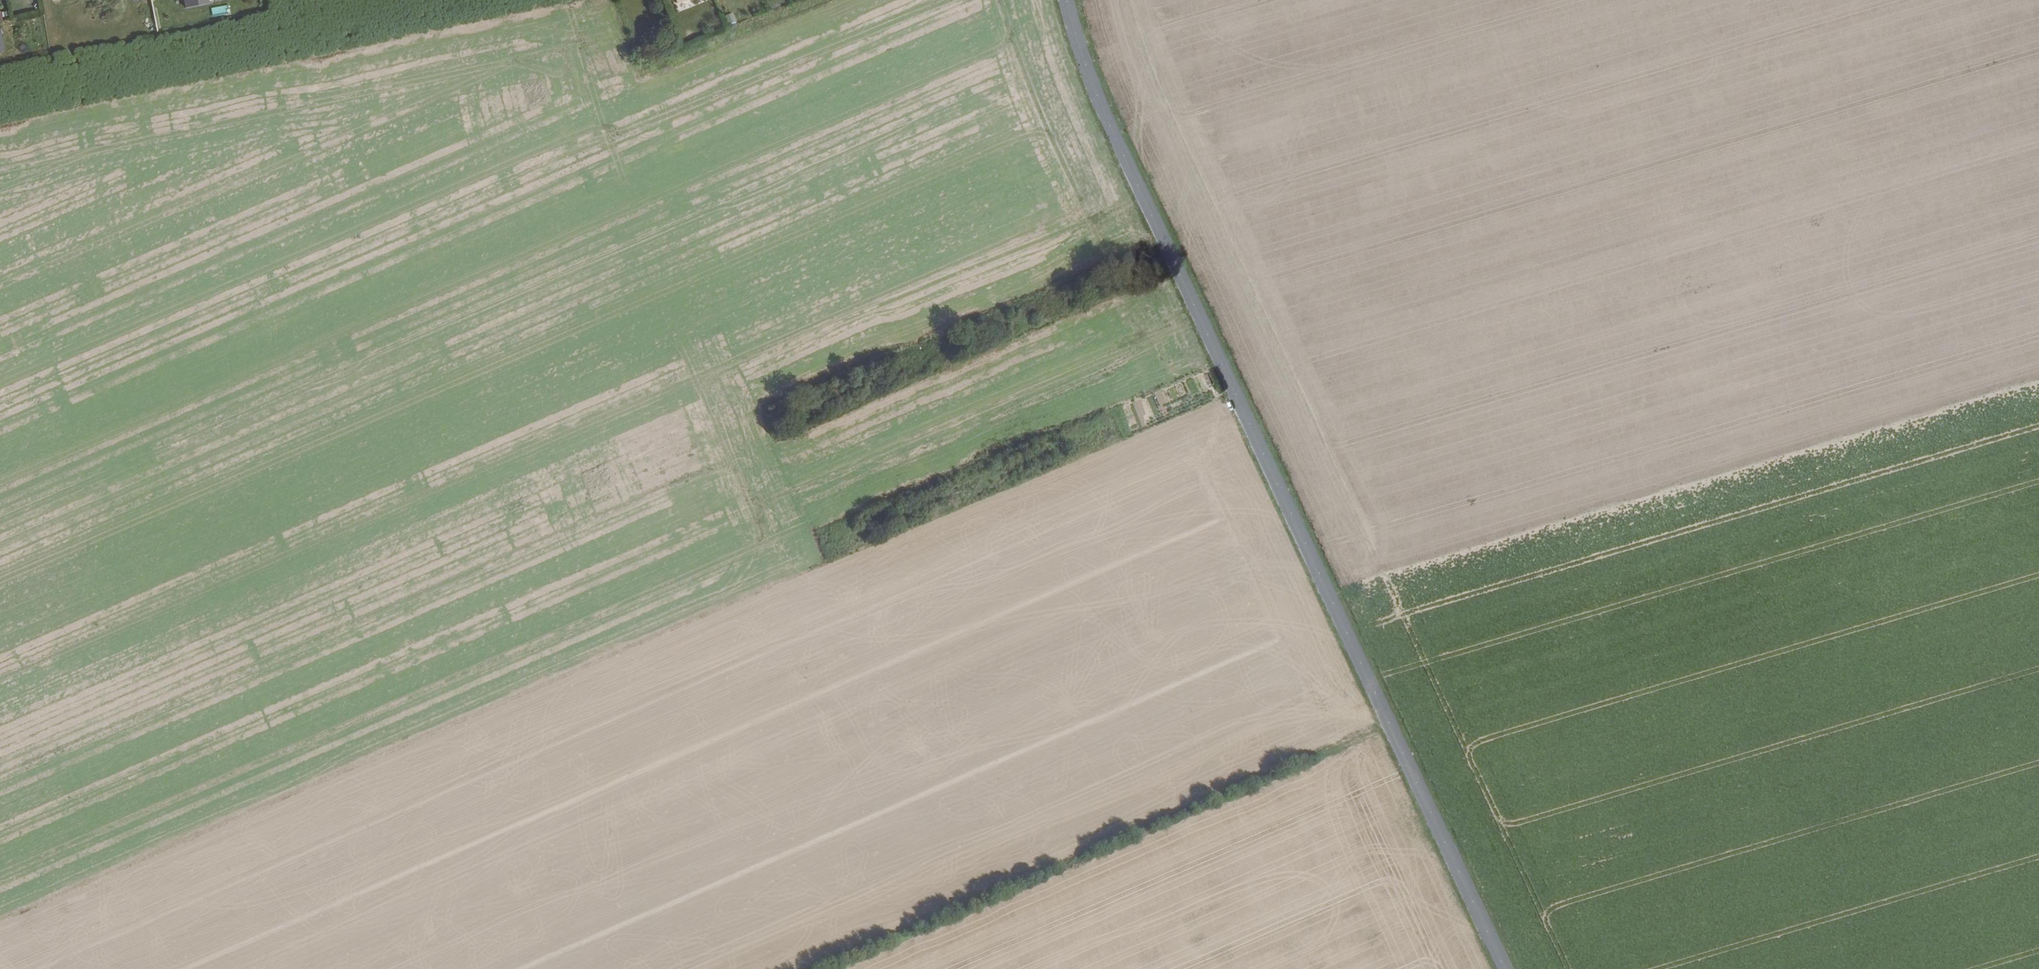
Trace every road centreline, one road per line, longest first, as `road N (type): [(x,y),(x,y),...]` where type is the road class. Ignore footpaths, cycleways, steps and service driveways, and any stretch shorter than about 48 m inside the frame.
road 1 (tertiary): [(1067,0),(1093,87),(1504,968)]

